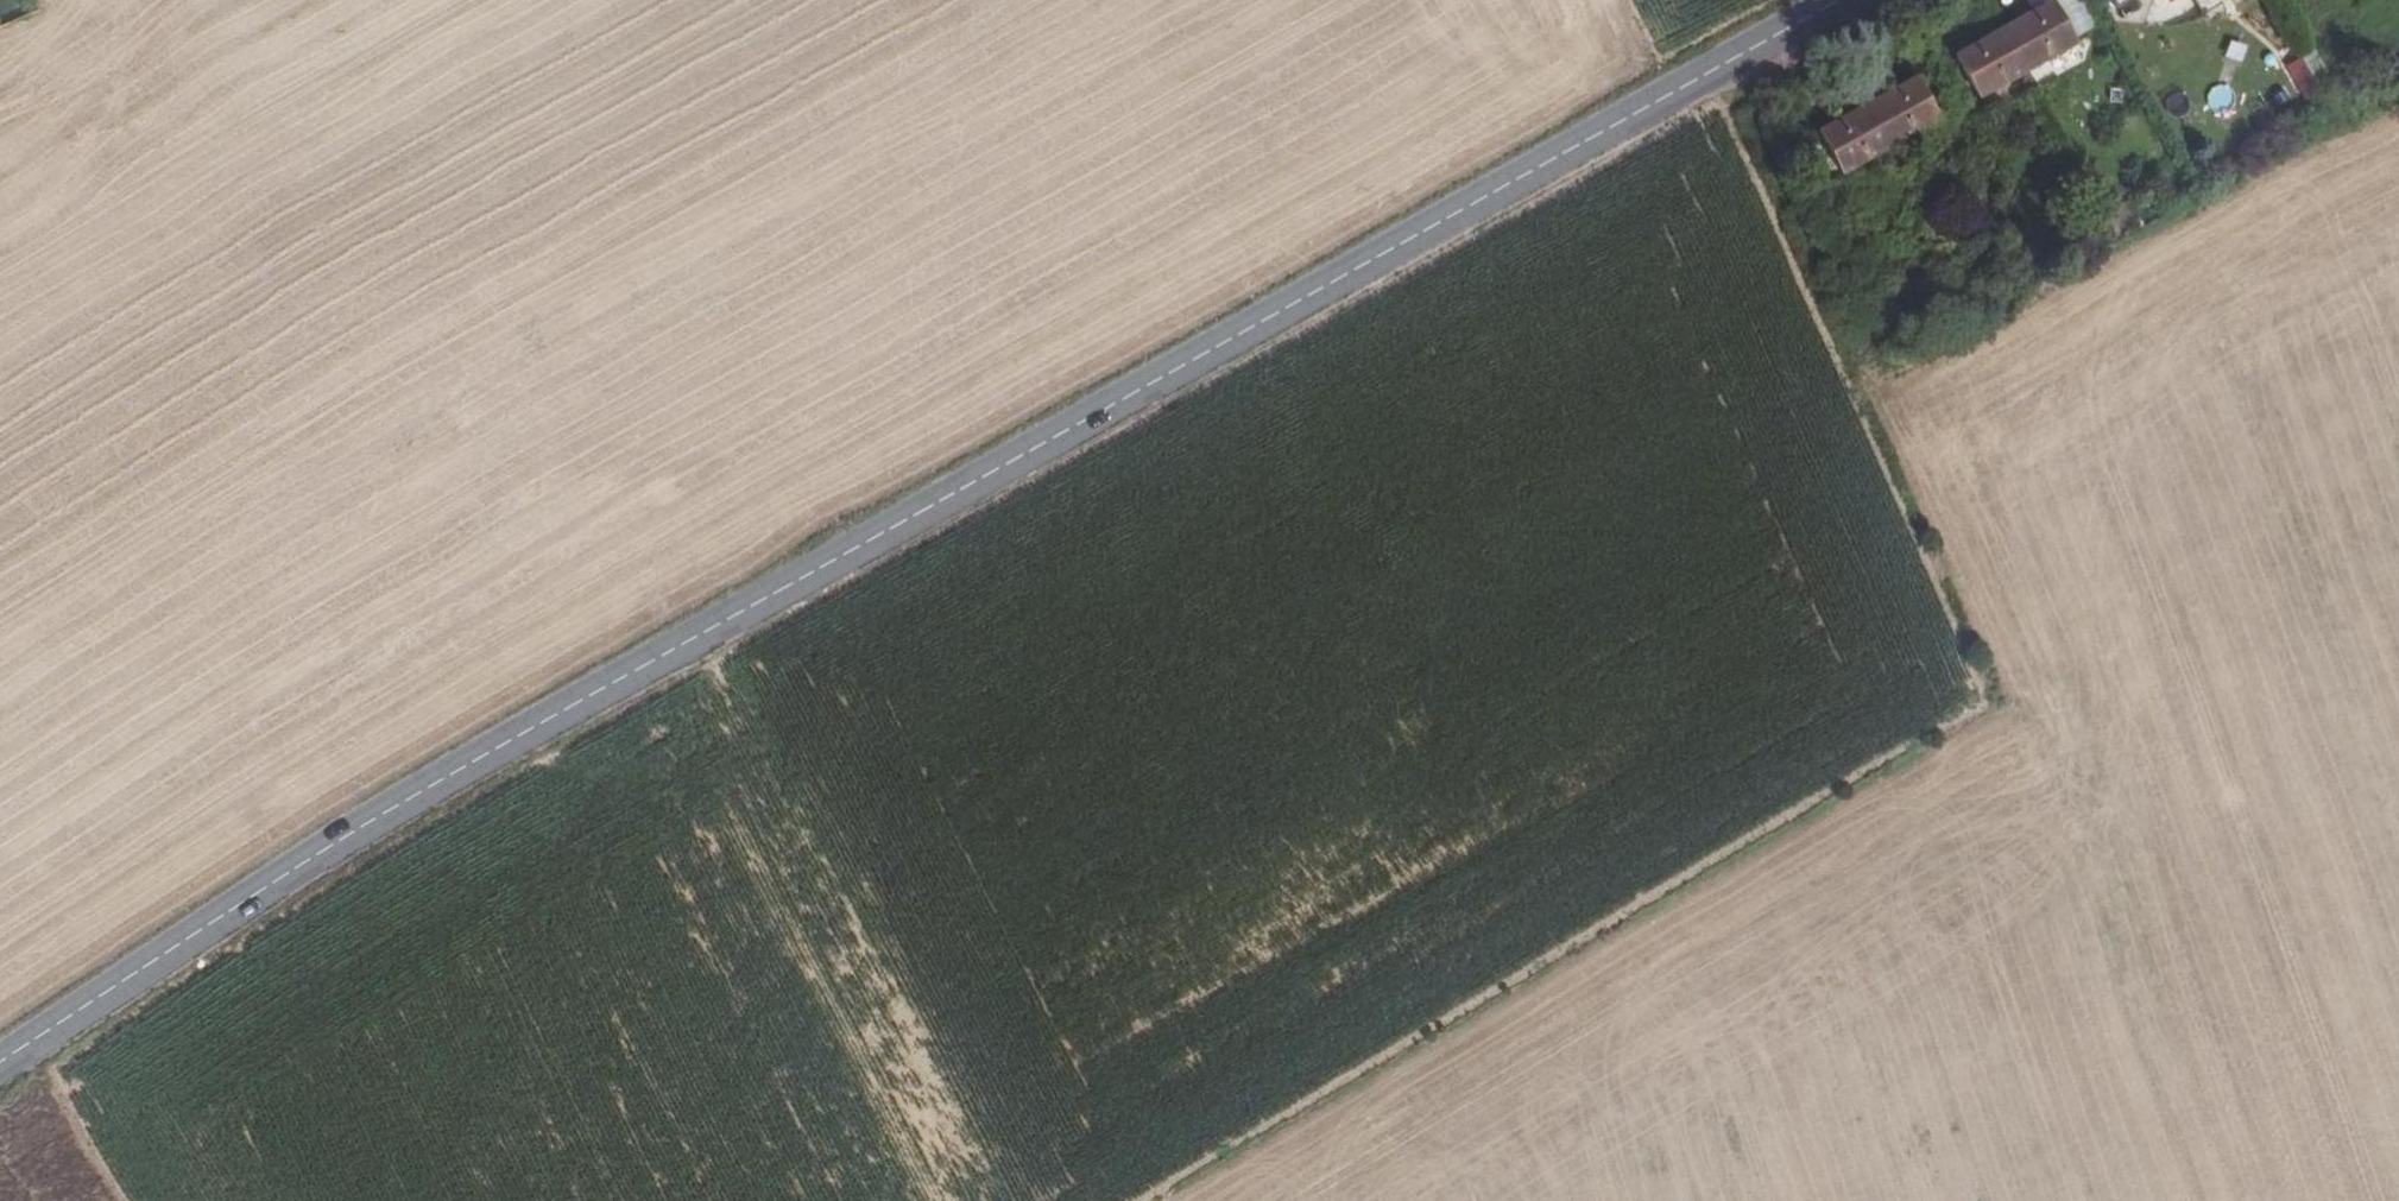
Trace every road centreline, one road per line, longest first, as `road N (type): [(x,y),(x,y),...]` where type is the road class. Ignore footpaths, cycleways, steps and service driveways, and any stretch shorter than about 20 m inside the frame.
road 1 (secondary): [(0,1061),(317,853),(683,642),(1843,0)]

